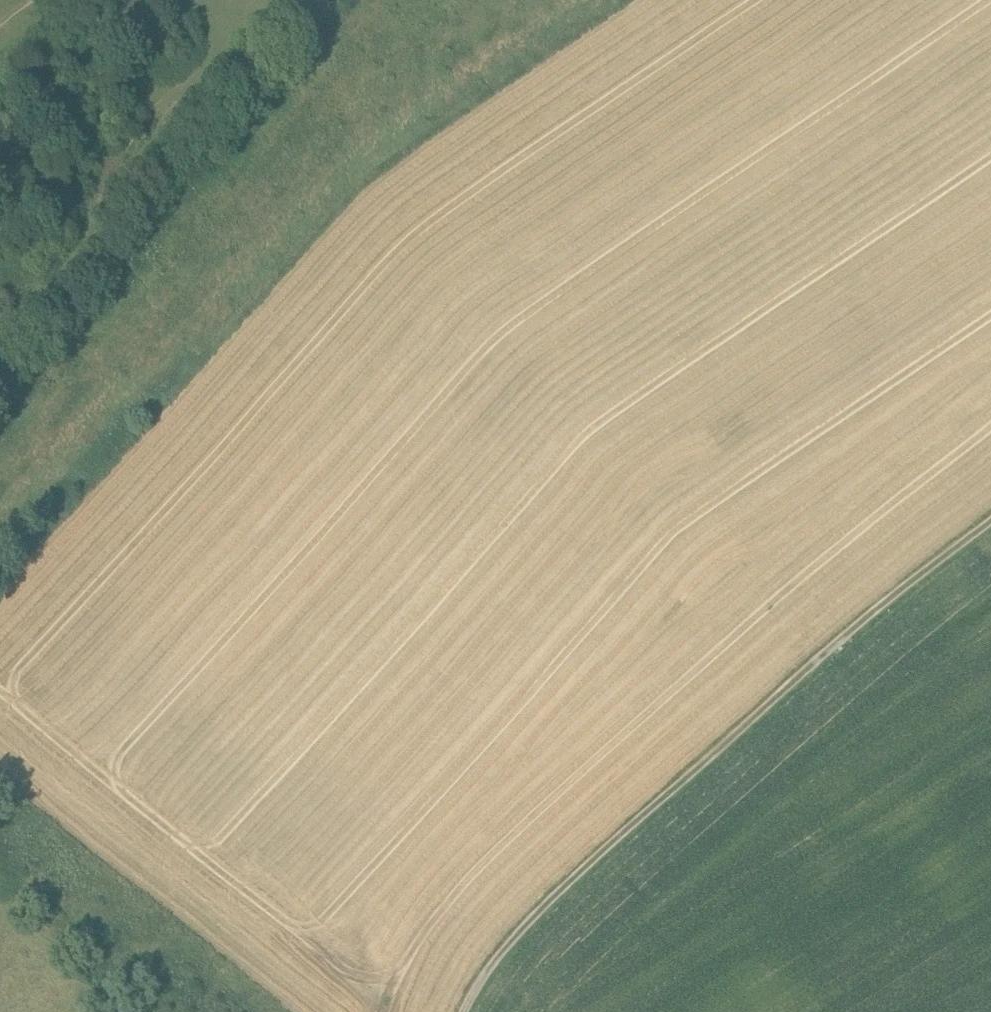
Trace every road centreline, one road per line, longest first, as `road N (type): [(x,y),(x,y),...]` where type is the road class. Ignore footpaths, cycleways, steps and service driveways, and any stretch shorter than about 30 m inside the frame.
road 1 (track): [(463,1011),(488,966),(585,866),(990,520)]

